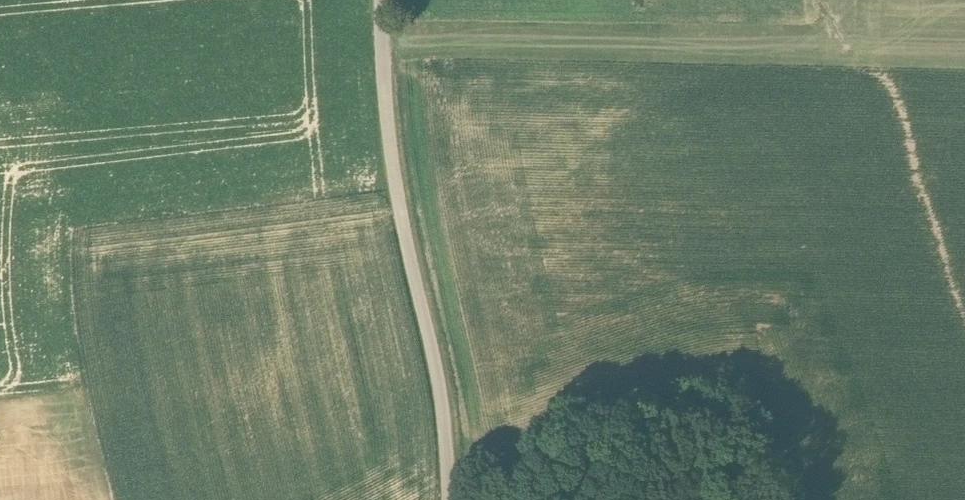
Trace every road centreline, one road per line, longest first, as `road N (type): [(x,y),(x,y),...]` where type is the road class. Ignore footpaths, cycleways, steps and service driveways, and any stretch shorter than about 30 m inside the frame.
road 1 (unclassified): [(448,499),(437,371),(393,168),(382,0)]

